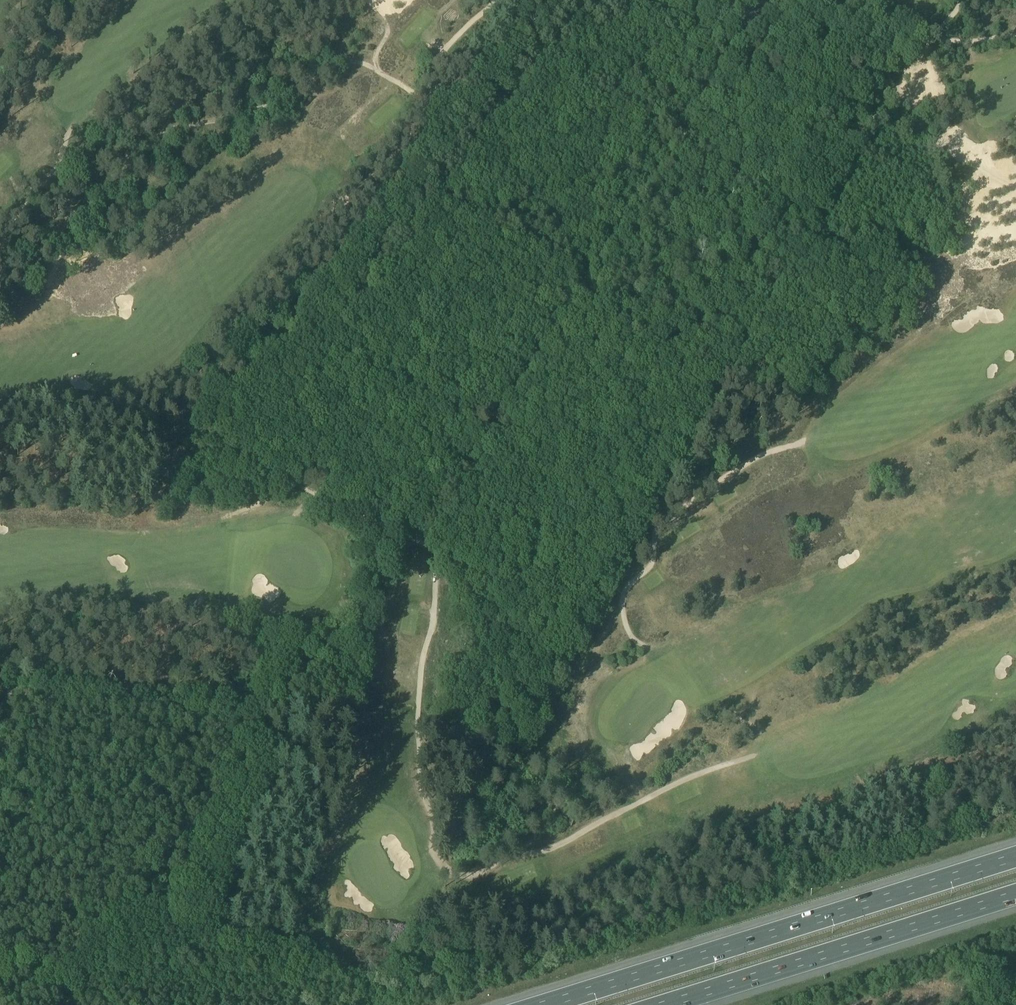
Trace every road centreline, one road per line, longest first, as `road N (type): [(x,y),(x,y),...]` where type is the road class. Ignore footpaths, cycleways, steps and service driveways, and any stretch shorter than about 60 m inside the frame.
road 1 (track): [(742,772),(520,866),(460,876),(440,849),(422,779),(434,557),(212,441),(292,321),(489,63)]
road 2 (track): [(852,134),(847,165),(749,334),(691,463),(509,525),(433,516),(412,546)]
road 3 (track): [(451,0),(403,56),(396,50),(146,140),(83,199),(29,284),(0,299)]
road 4 (track): [(433,516),(732,55)]
road 5 (motorway): [(1015,856),(542,1004)]
road 6 (track): [(1015,798),(897,845),(632,921)]
road 7 (motorway): [(660,1004),(1015,893)]
road 8 (track): [(656,0),(852,134),(900,82)]
road 9 (track): [(1015,187),(955,155),(919,118),(900,82),(942,34),(1015,33)]
road 10 (track): [(276,674),(244,694),(185,709),(0,689)]
road 11 (track): [(535,0),(489,63),(387,78),(347,125)]

